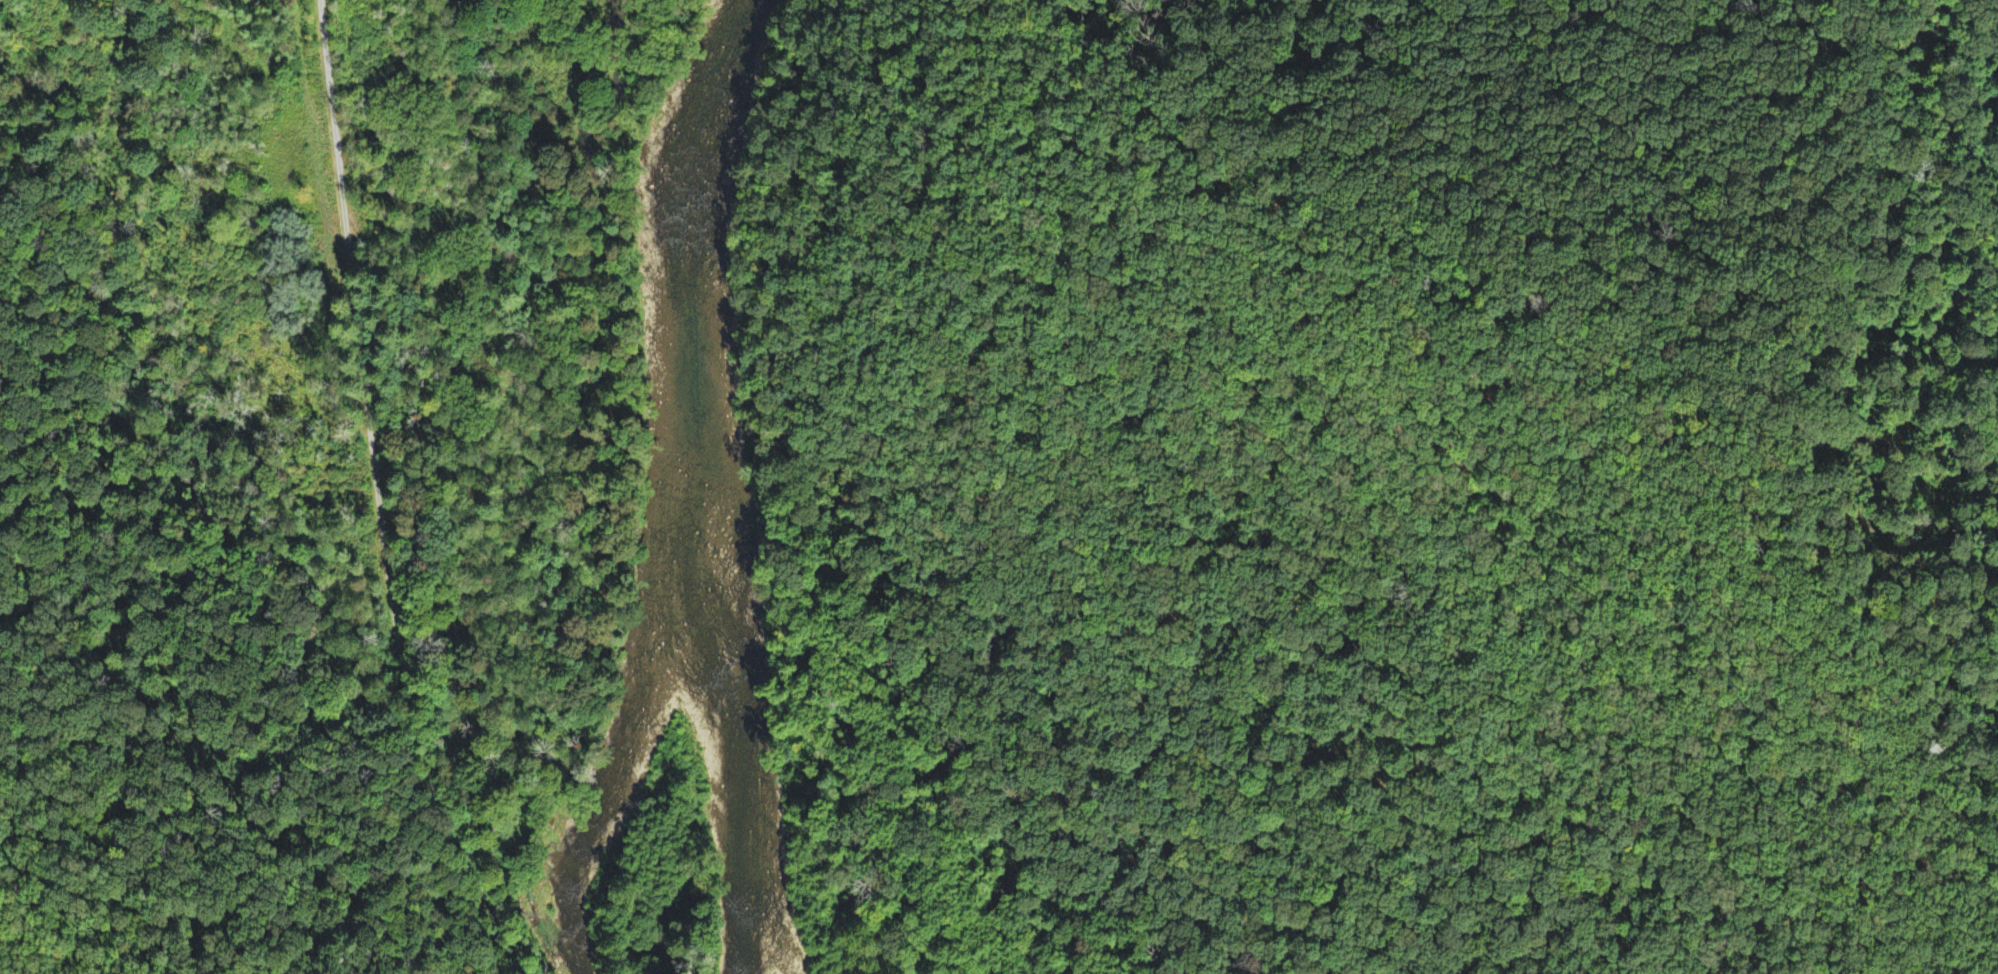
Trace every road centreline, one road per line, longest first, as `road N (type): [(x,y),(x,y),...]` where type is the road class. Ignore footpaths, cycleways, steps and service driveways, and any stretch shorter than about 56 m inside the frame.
road 1 (residential): [(328,247),(294,0)]

